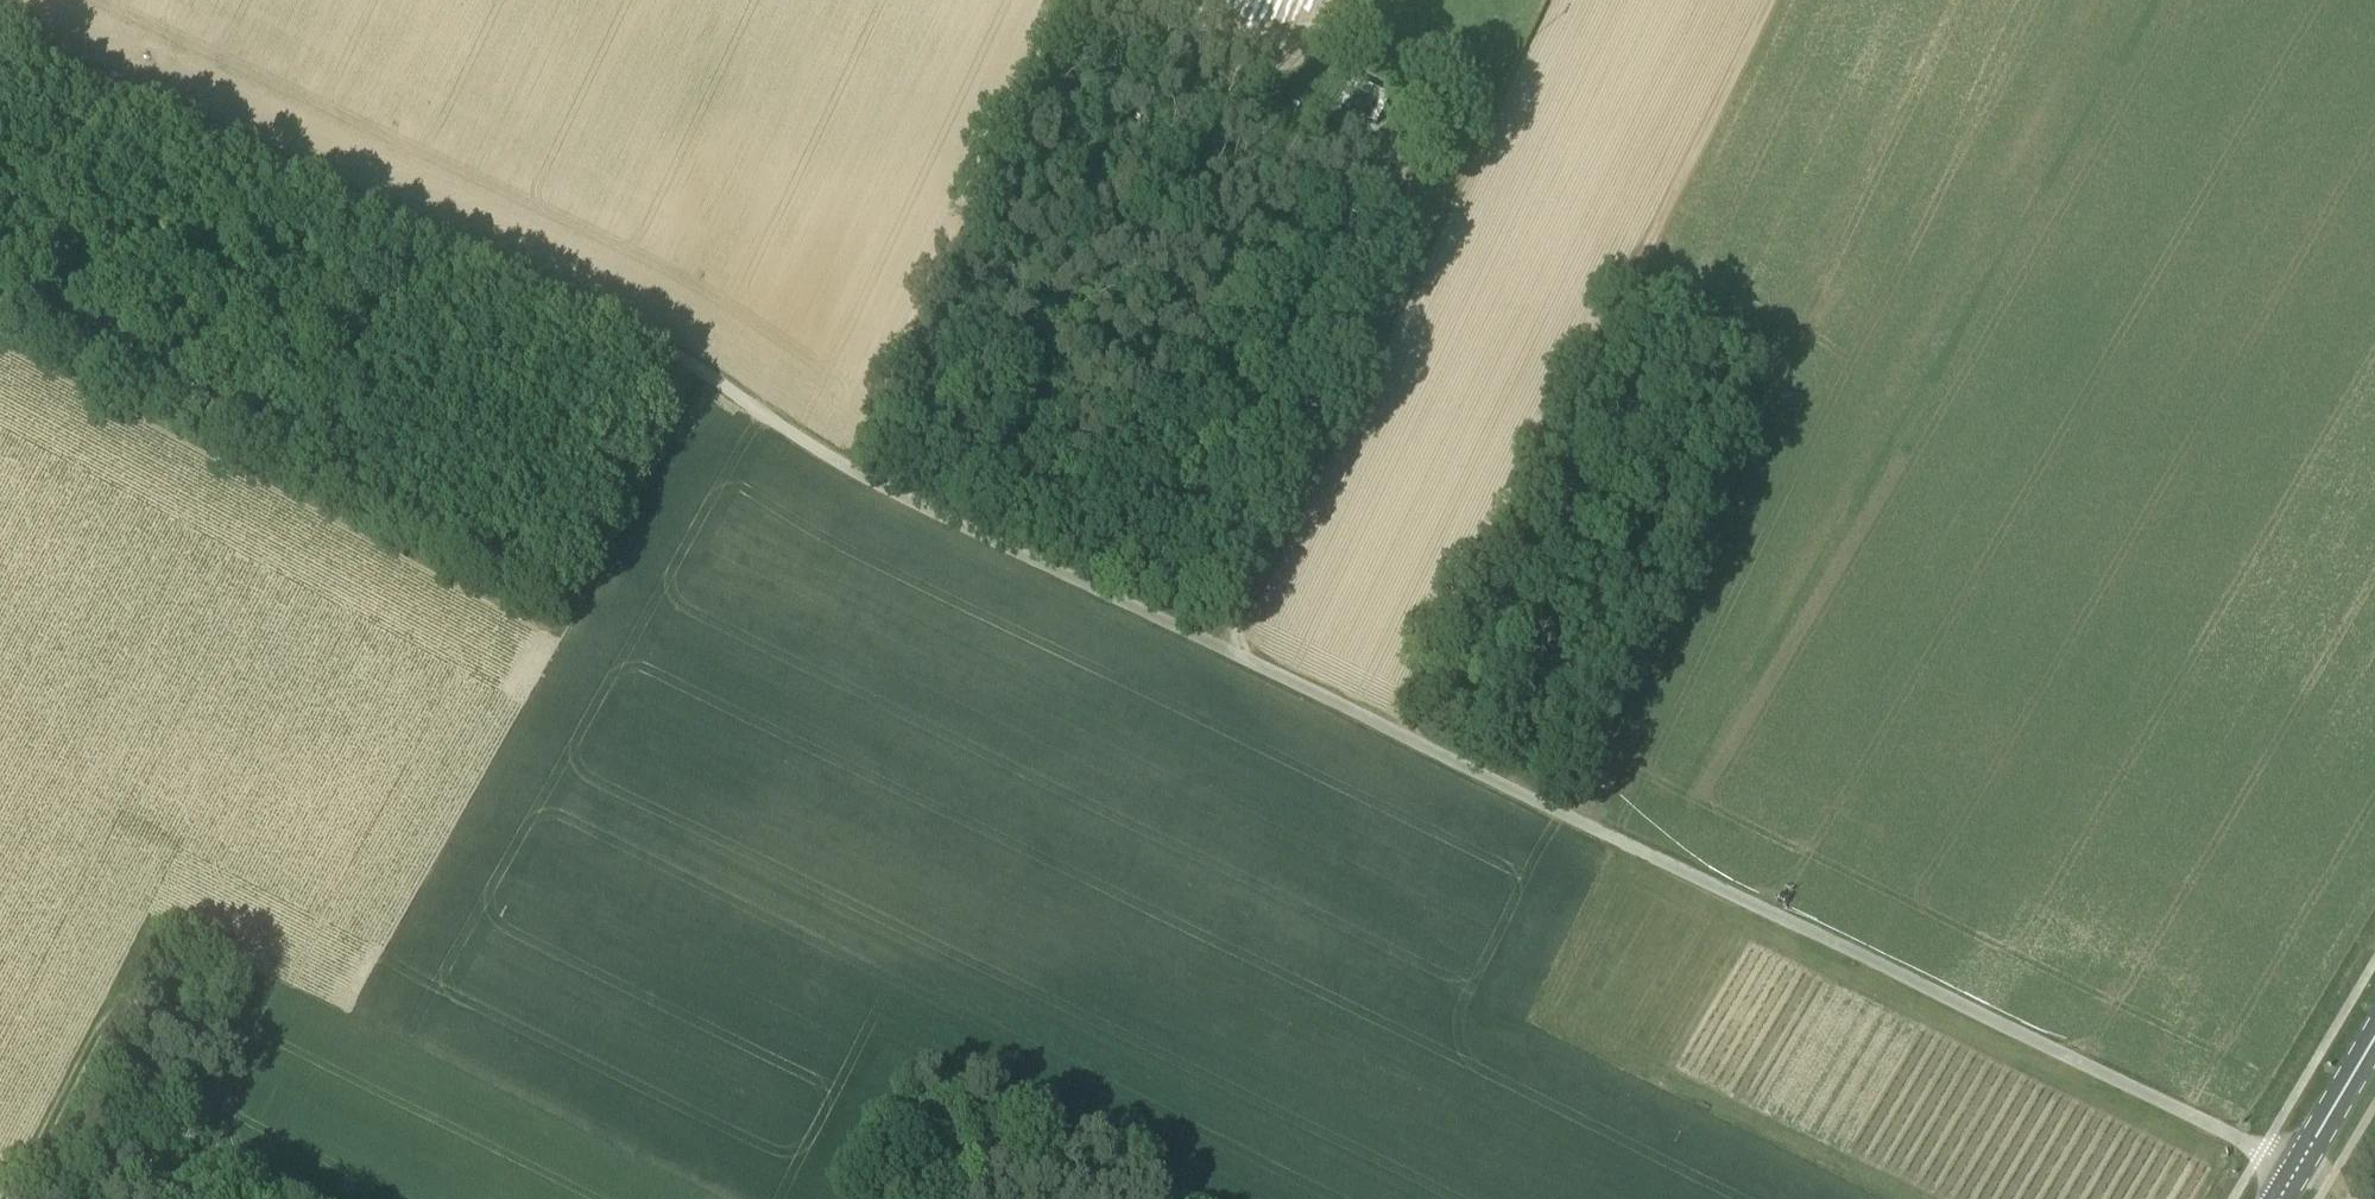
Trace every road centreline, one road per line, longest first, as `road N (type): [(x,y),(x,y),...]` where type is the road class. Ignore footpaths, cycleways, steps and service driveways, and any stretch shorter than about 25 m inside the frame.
road 1 (unclassified): [(2300,1166),(873,482),(648,337),(0,31)]
road 2 (primary): [(2300,1166),(2374,1040)]

